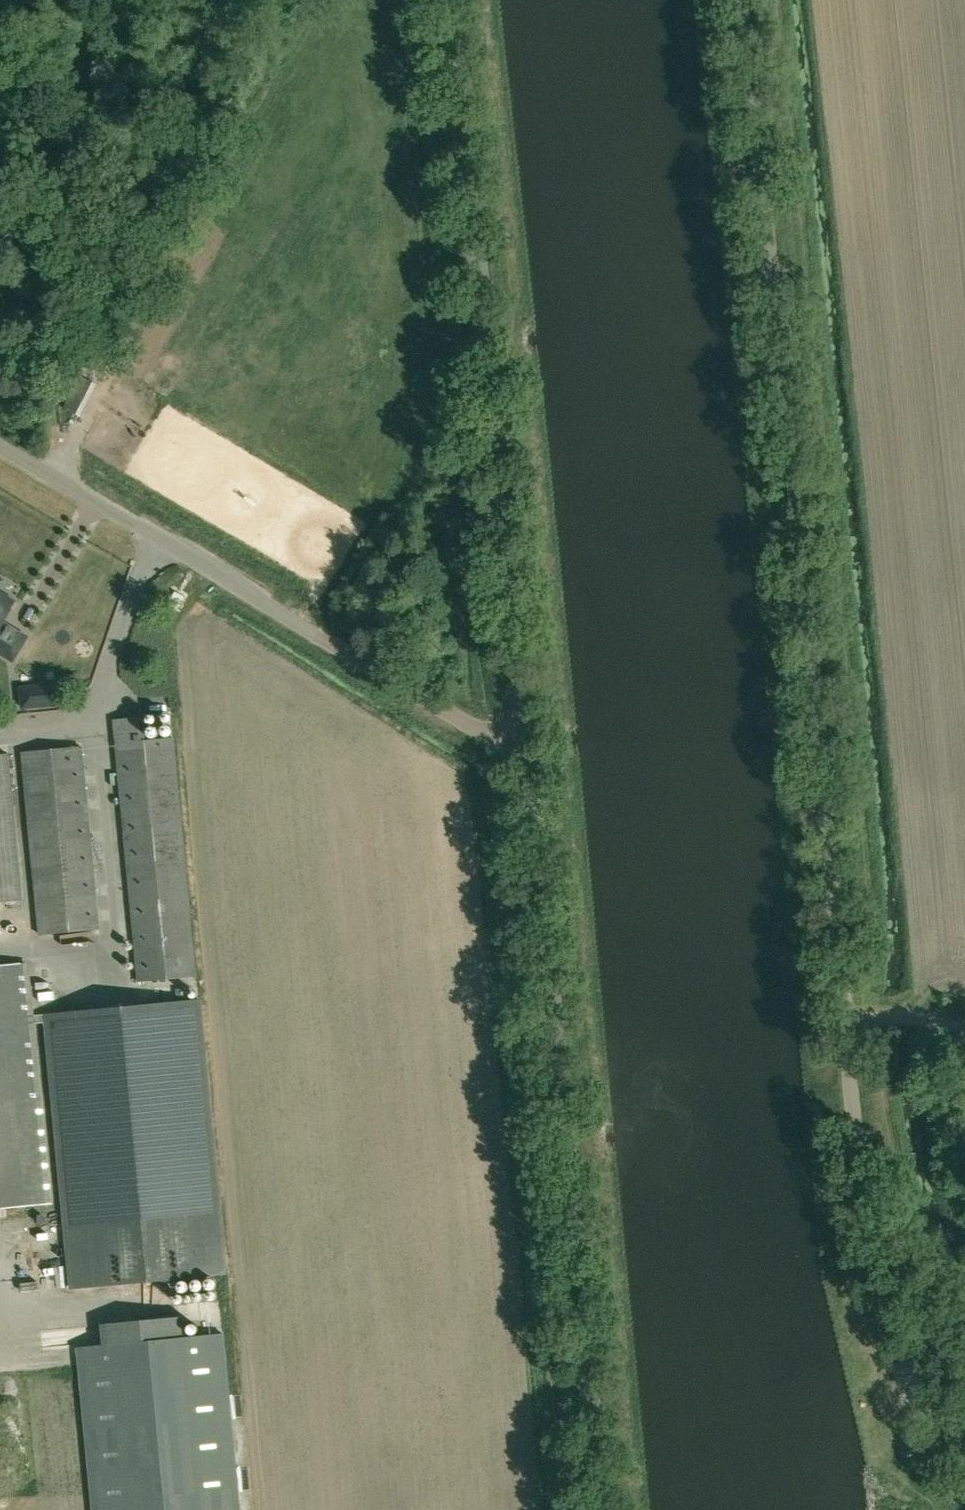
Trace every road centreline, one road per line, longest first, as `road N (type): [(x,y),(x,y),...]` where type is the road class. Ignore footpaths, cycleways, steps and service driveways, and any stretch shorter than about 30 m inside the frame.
road 1 (unclassified): [(964,1357),(881,1234),(858,1159),(739,0)]
road 2 (unclassified): [(593,1509),(523,733)]
road 3 (unclassified): [(523,733),(445,0)]
road 4 (unclassified): [(523,733),(470,729),(0,448)]

